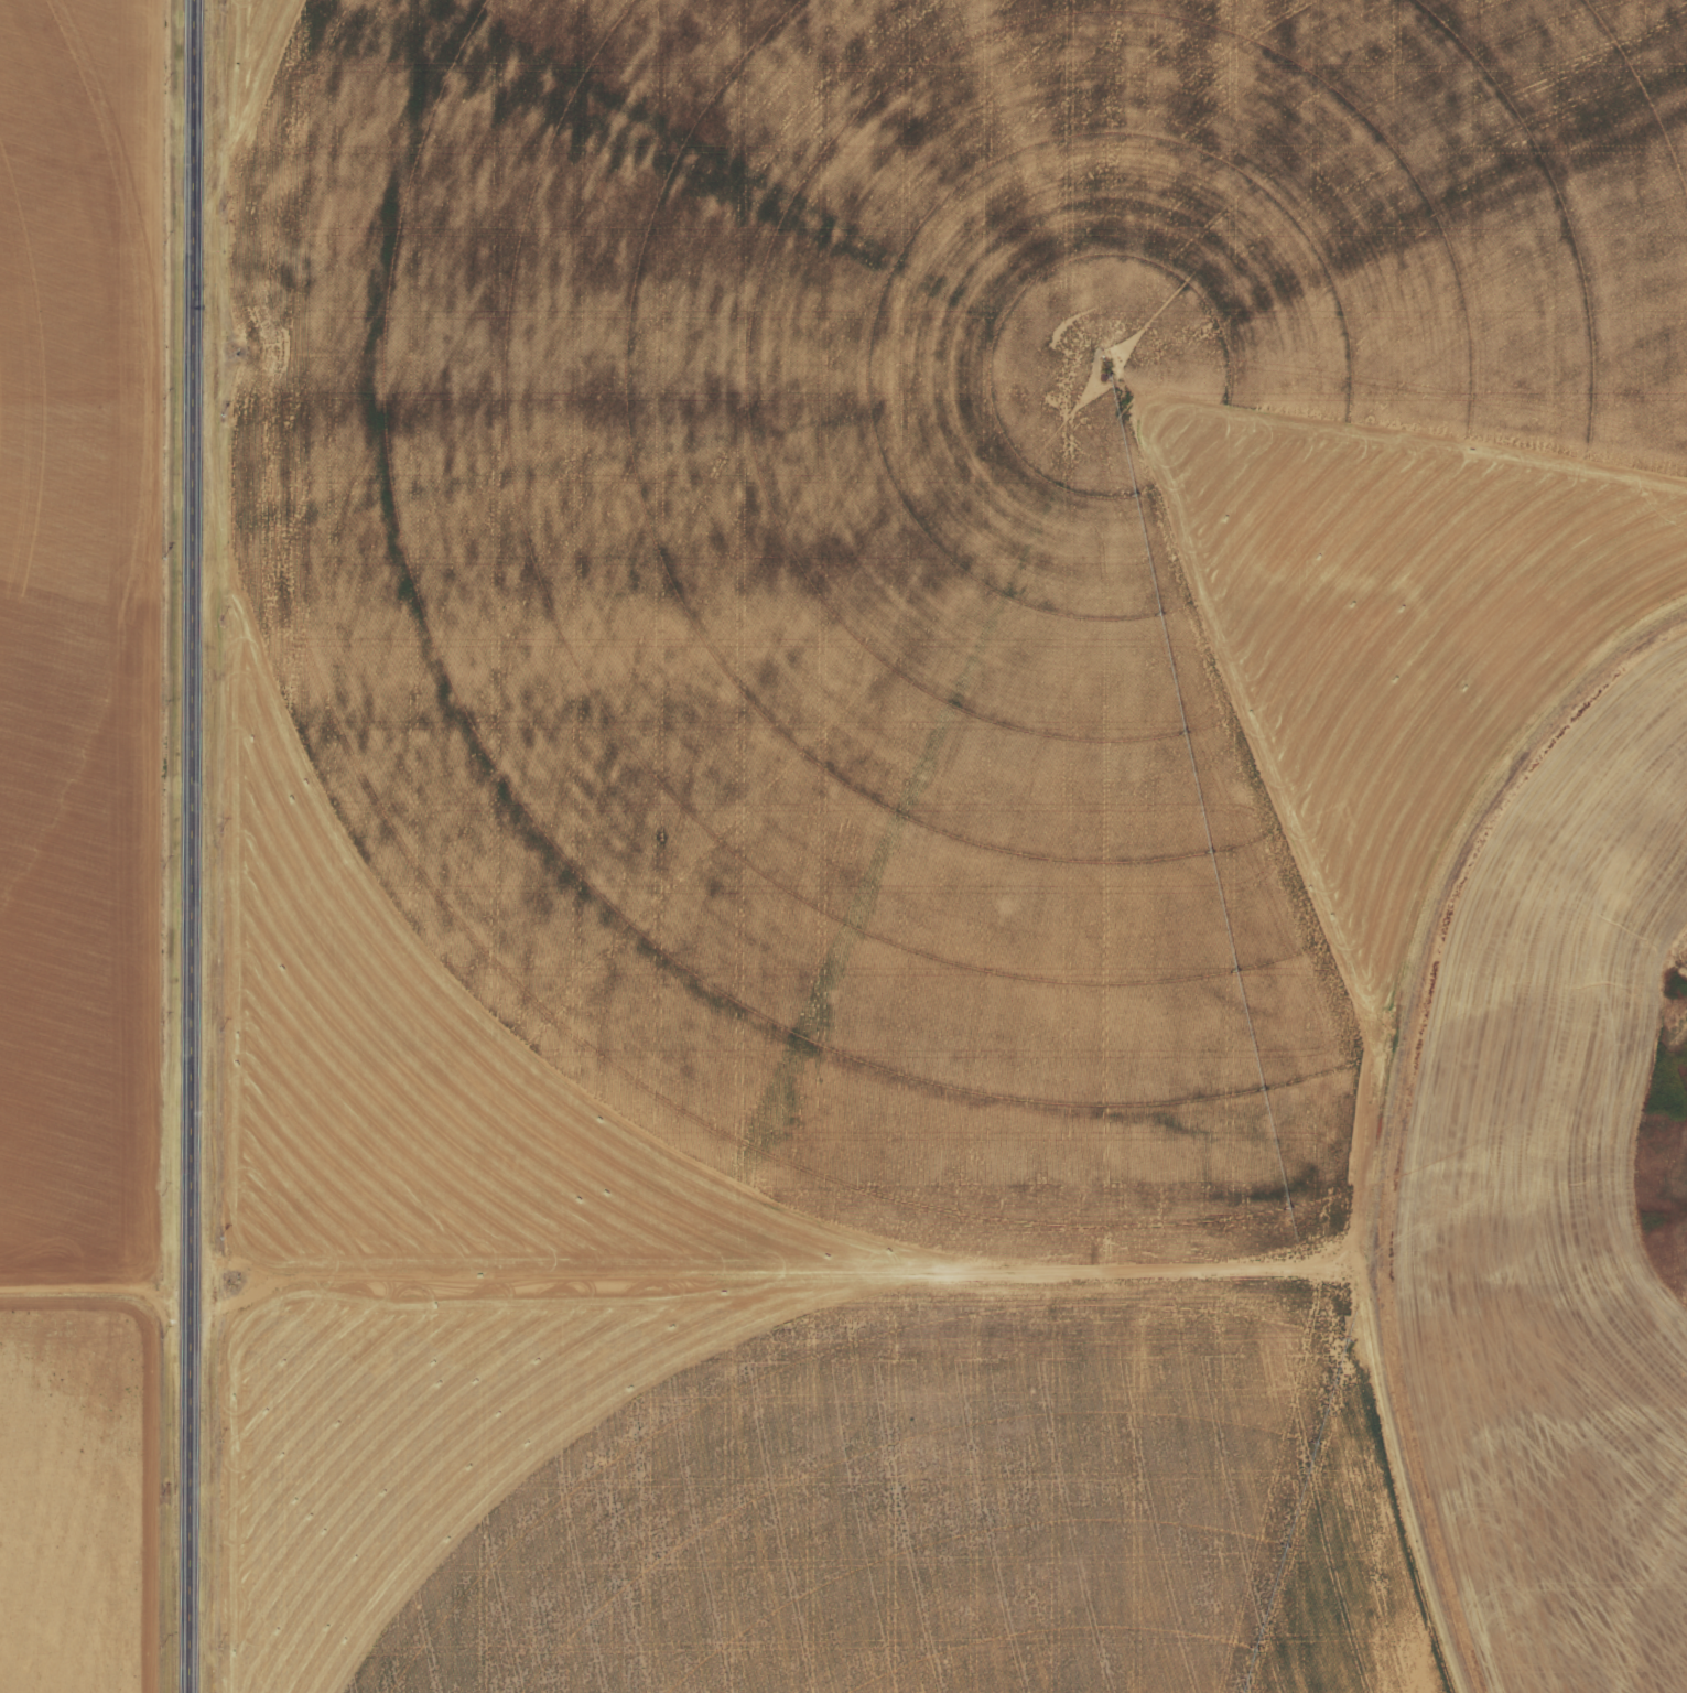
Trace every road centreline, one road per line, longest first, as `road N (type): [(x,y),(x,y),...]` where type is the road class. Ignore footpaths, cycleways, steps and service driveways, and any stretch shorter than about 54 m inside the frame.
road 1 (secondary): [(196,1692),(197,0)]
road 2 (residential): [(196,1266),(0,1268)]

